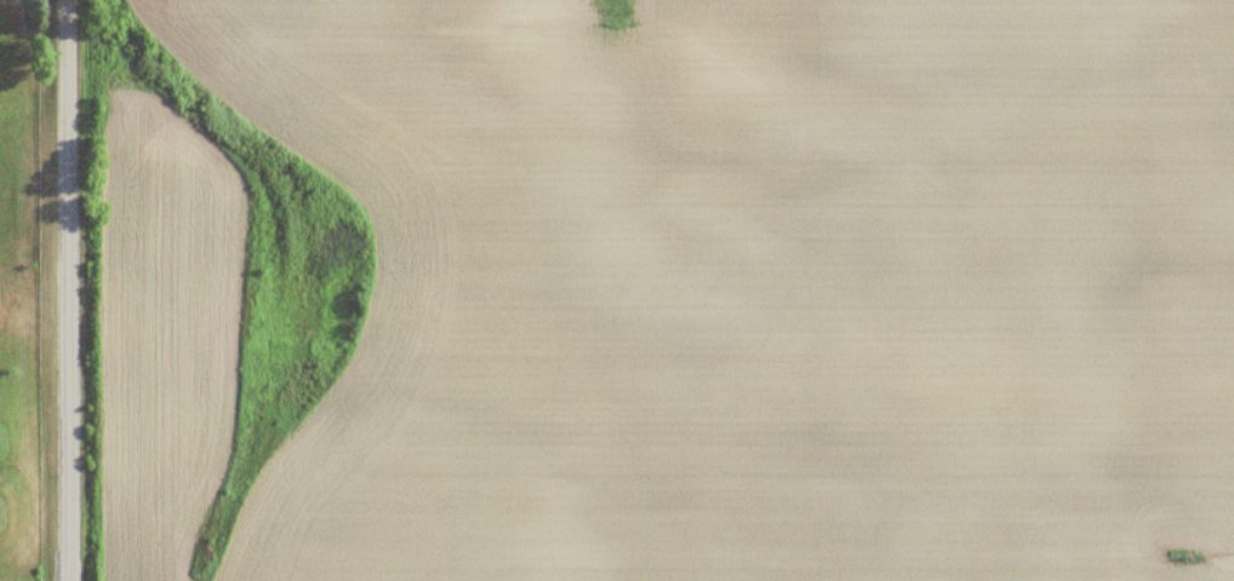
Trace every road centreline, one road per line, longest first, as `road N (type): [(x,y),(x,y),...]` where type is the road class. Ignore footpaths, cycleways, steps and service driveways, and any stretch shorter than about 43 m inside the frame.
road 1 (residential): [(69,580),(67,0)]

